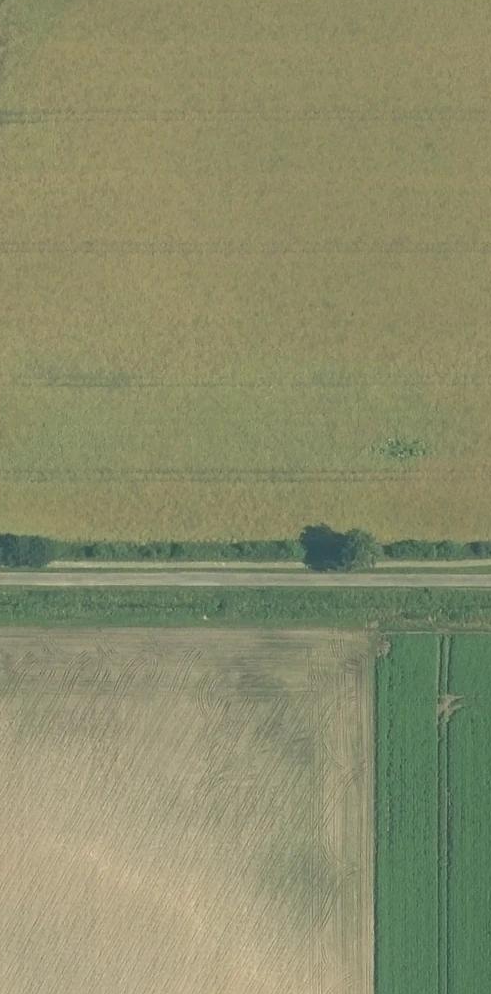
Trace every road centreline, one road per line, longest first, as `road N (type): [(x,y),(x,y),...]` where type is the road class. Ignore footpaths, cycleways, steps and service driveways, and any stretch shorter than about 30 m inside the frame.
road 1 (residential): [(0,580),(490,582)]

